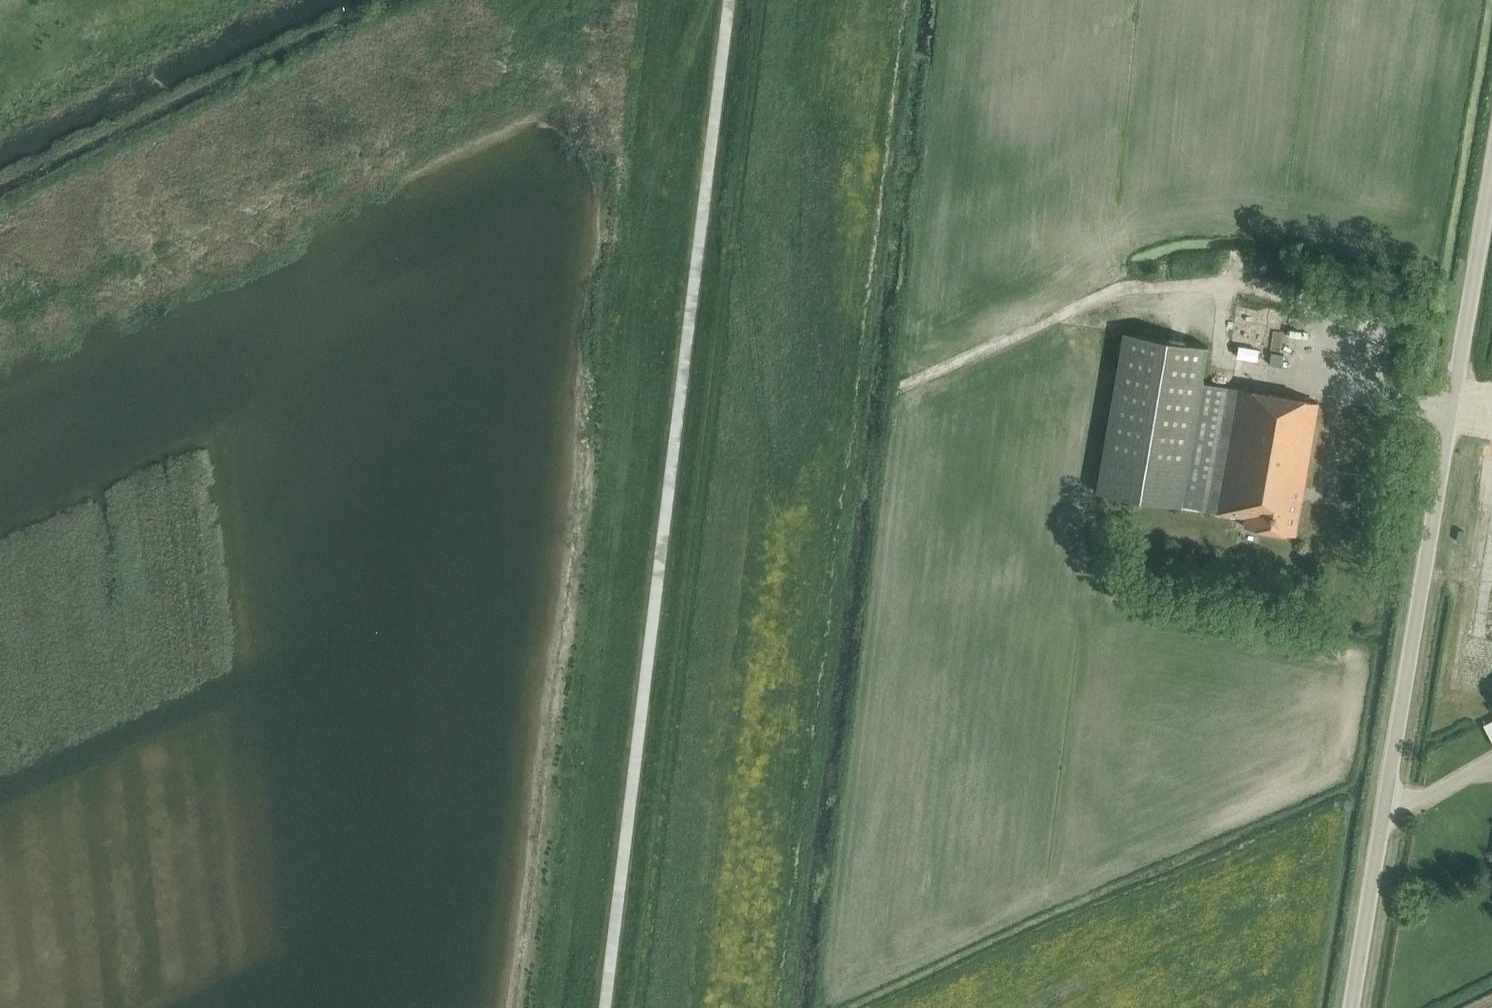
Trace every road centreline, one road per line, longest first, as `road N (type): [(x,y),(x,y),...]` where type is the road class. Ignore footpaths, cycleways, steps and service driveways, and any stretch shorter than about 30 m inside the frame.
road 1 (track): [(762,0),(636,1007)]
road 2 (unclassified): [(1353,1007),(1491,182)]

